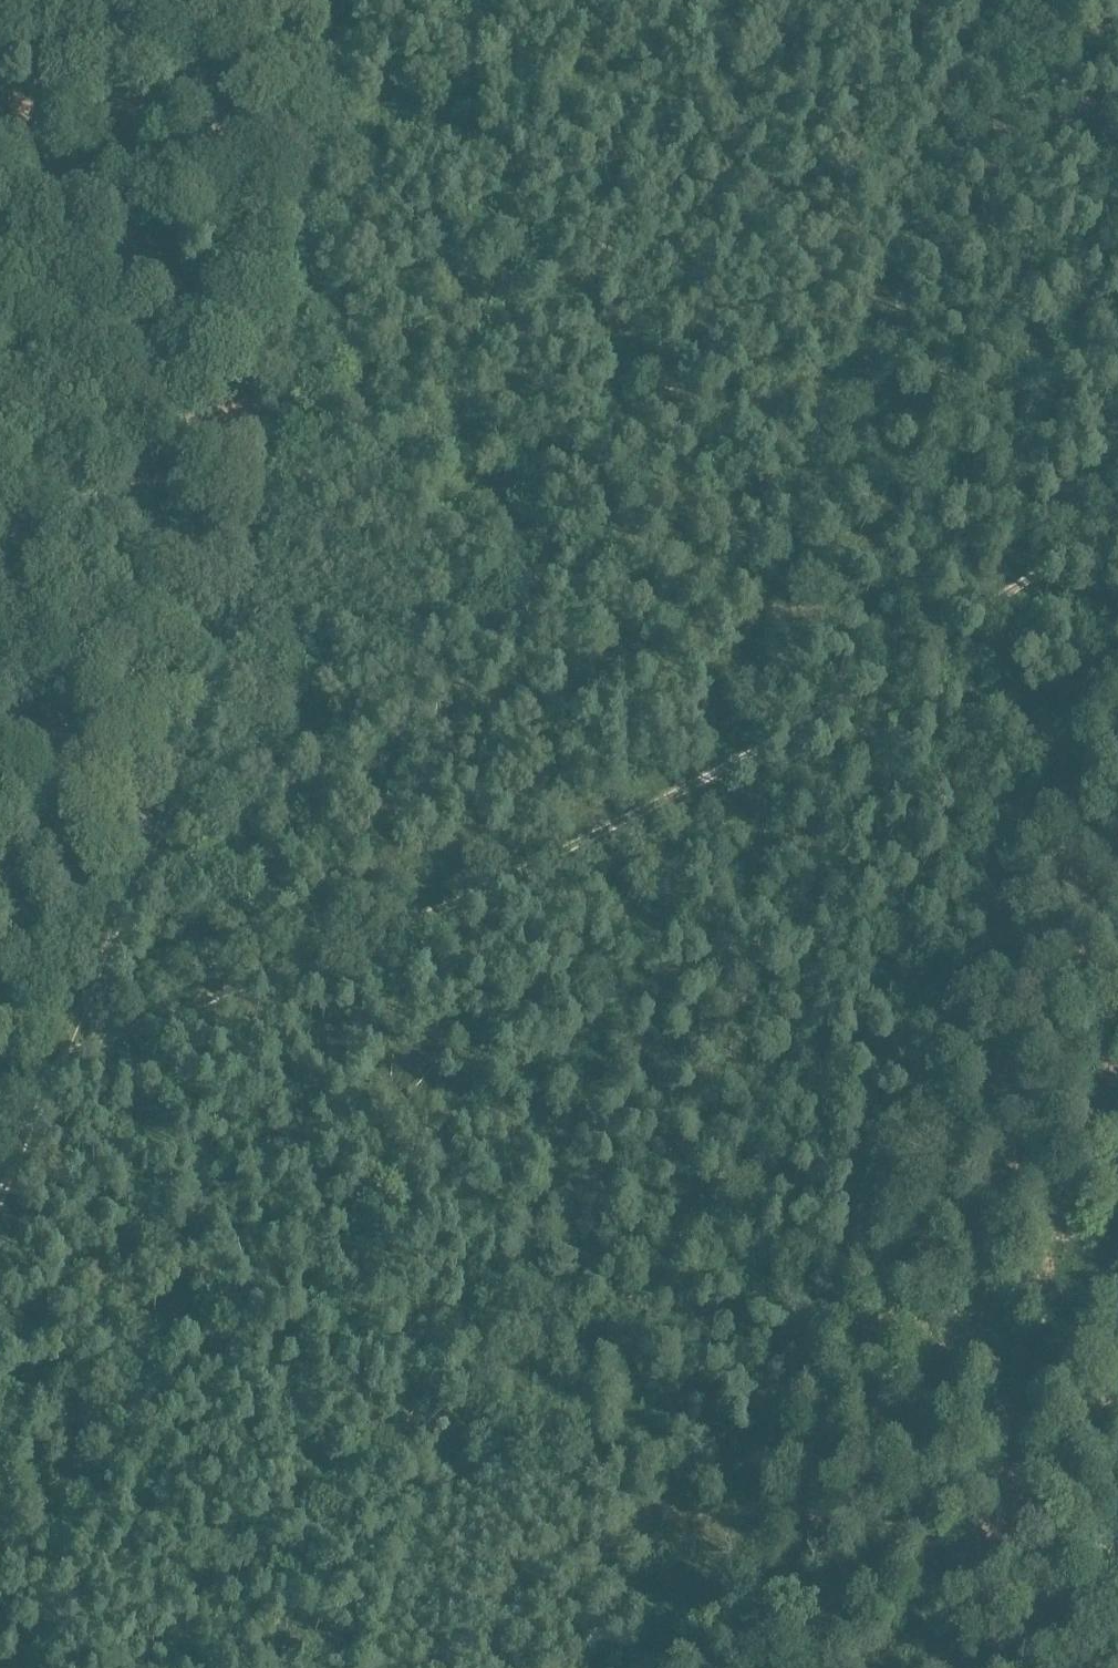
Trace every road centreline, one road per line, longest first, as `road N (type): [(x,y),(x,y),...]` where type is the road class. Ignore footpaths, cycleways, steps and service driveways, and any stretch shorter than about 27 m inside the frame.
road 1 (track): [(0,1211),(157,823),(225,623),(254,510),(339,0)]
road 2 (track): [(62,1047),(699,797),(1117,519)]

